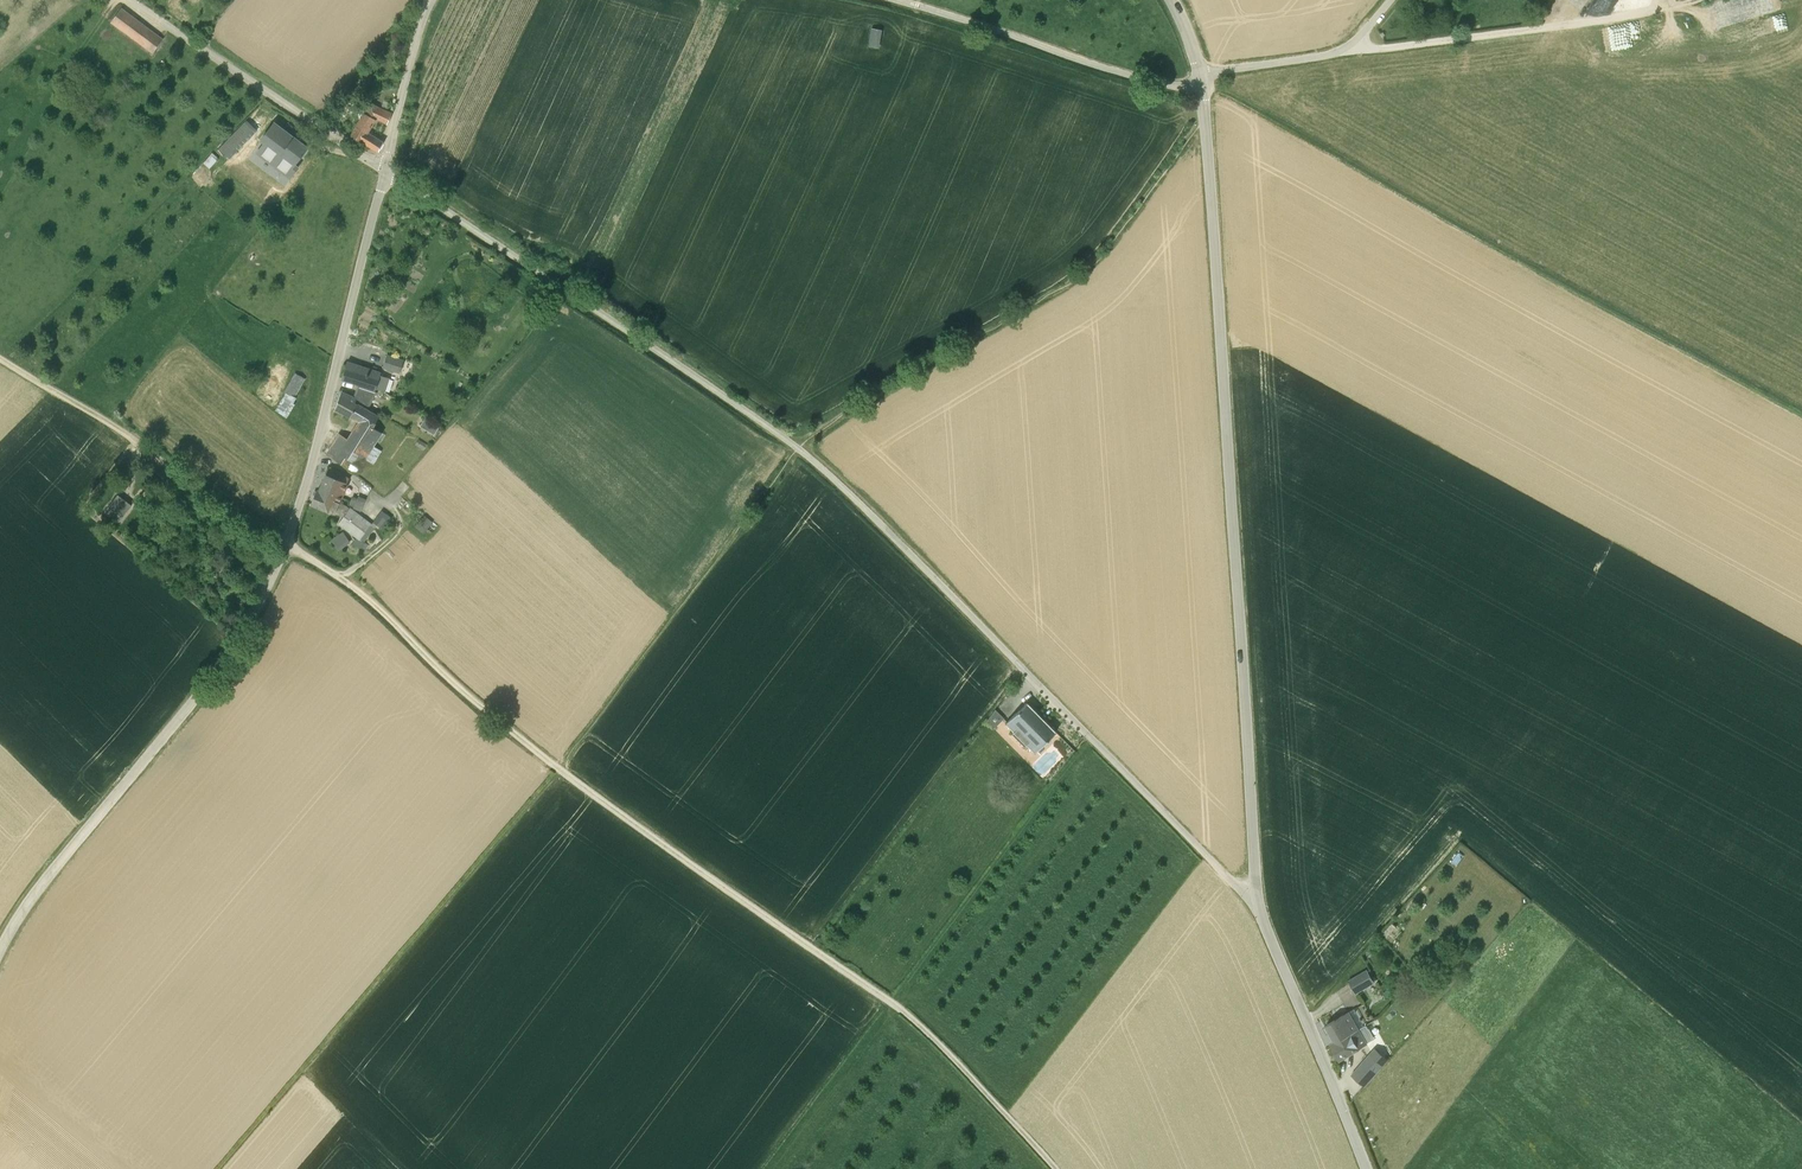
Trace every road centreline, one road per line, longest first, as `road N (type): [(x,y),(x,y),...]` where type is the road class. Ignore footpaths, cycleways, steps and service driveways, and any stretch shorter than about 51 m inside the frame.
road 1 (unclassified): [(386,170),(815,462),(1230,879),(1257,896)]
road 2 (unclassified): [(0,950),(48,876),(215,673),(270,584),(310,472),(386,170)]
road 3 (tertiary): [(1257,896),(1203,87)]
road 4 (track): [(558,767),(907,1015),(1054,1168)]
road 5 (track): [(558,767),(372,602),(287,546)]
road 6 (track): [(1349,47),(1543,26),(1693,0)]
road 7 (track): [(0,358),(109,421),(287,546)]
road 8 (unclassified): [(1203,87),(1134,76),(901,0)]
road 9 (unclassified): [(130,0),(386,170)]
road 10 (tertiary): [(1367,1168),(1257,896)]
road 11 (unclassified): [(386,170),(430,0)]
road 12 (unclassified): [(1201,73),(1349,47)]

